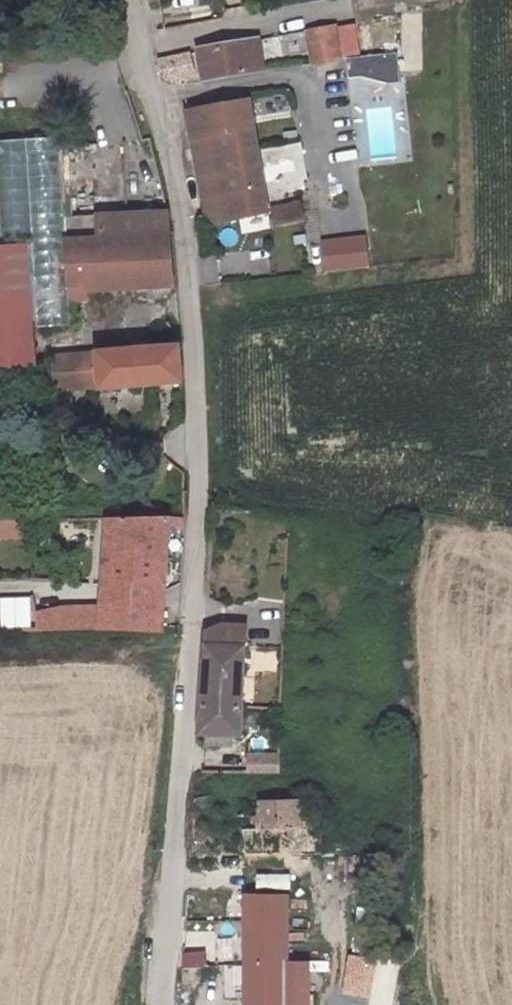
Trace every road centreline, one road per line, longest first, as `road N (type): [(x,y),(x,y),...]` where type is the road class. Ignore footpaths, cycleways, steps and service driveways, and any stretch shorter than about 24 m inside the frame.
road 1 (unclassified): [(136,46),(182,205),(198,423),(199,572),(162,1004)]
road 2 (residential): [(342,8),(136,46)]

